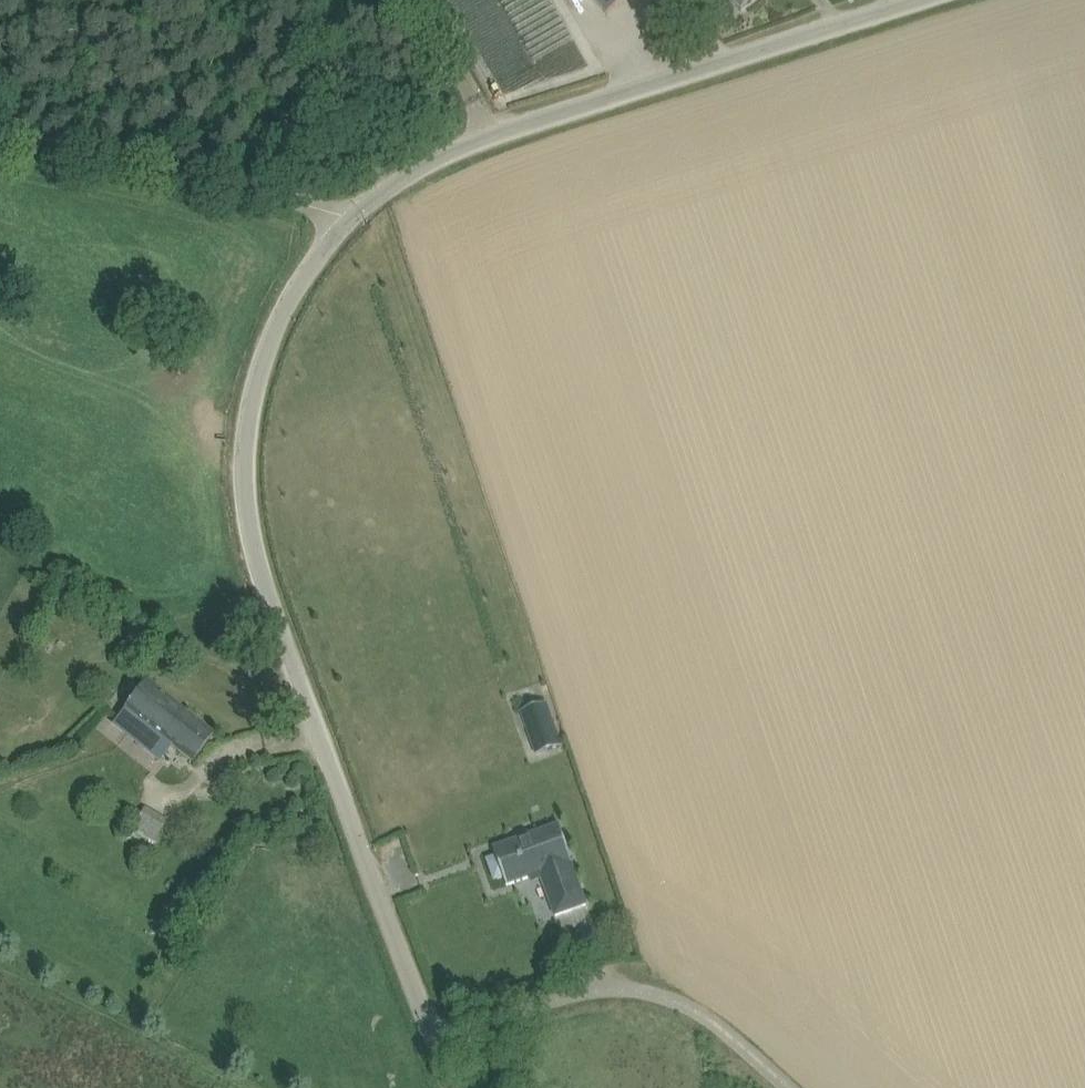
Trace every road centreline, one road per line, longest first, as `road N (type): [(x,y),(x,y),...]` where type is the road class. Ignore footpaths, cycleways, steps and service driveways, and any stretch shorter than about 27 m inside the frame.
road 1 (unclassified): [(451,1087),(253,549),(249,435),(276,332),(303,277),(352,222),(397,187),(906,0)]

